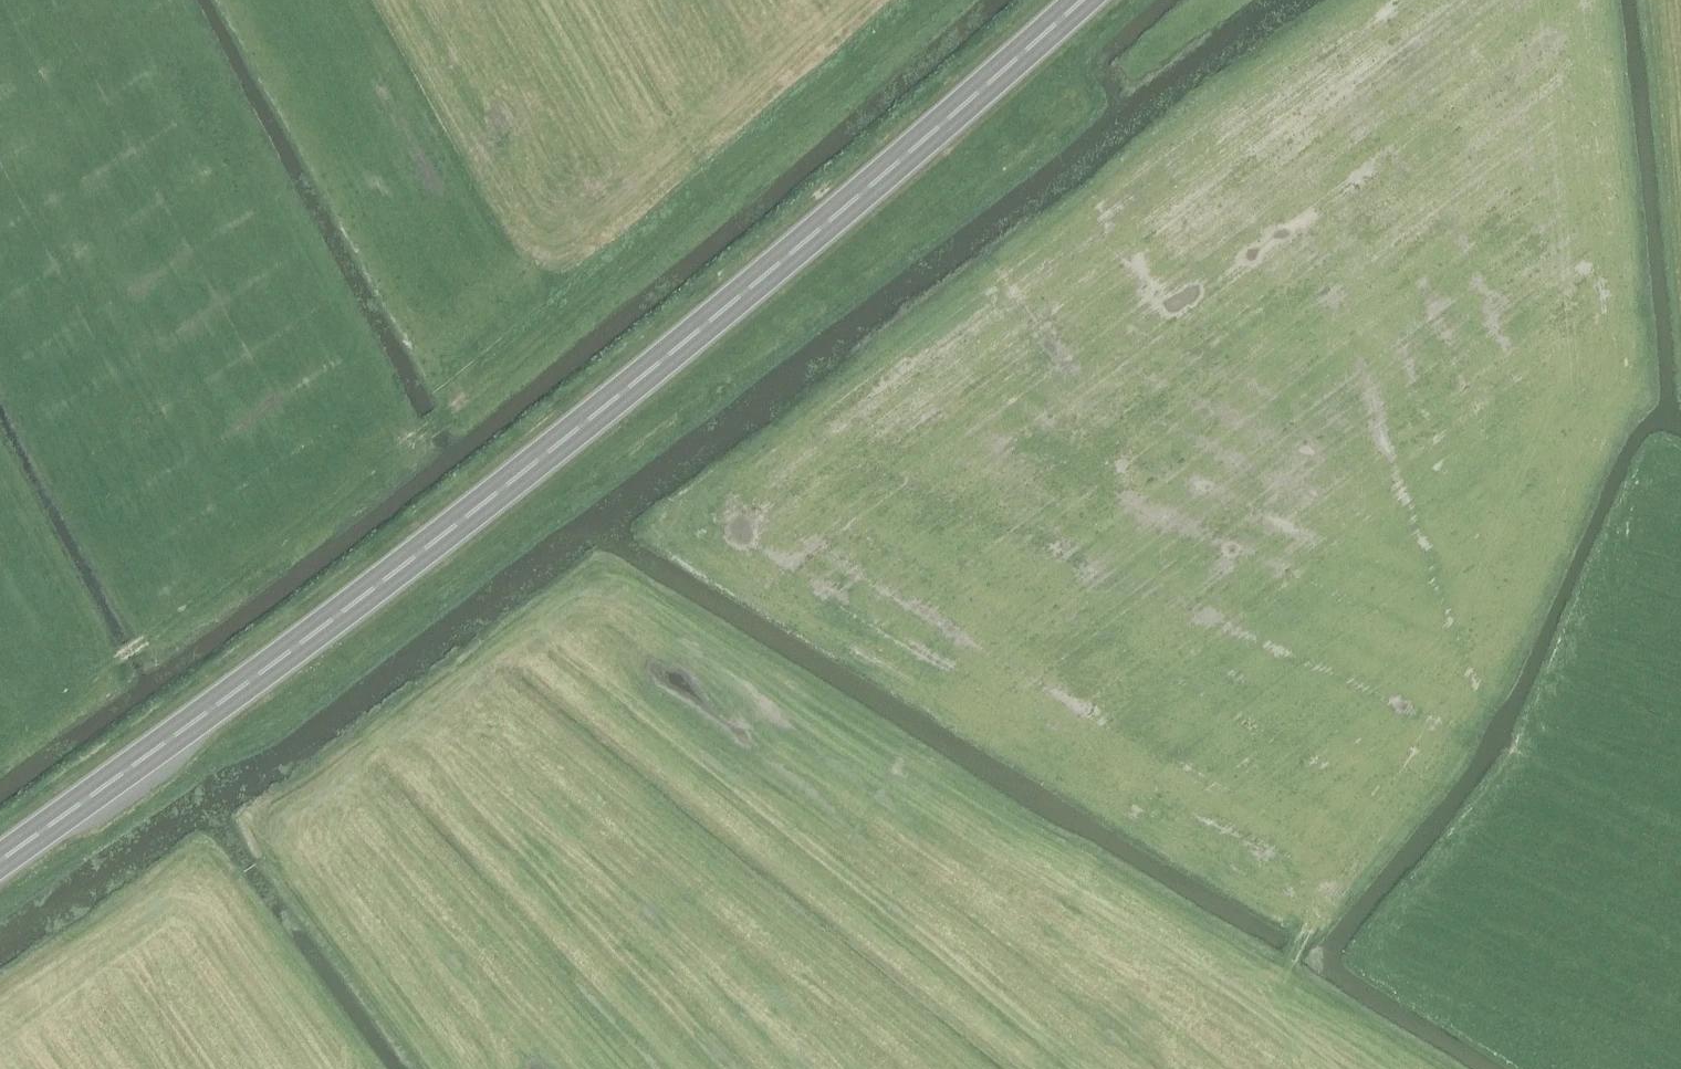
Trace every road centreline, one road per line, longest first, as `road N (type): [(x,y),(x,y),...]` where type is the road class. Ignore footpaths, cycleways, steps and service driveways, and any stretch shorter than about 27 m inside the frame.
road 1 (trunk): [(0,860),(455,524),(785,258),(1080,0)]

